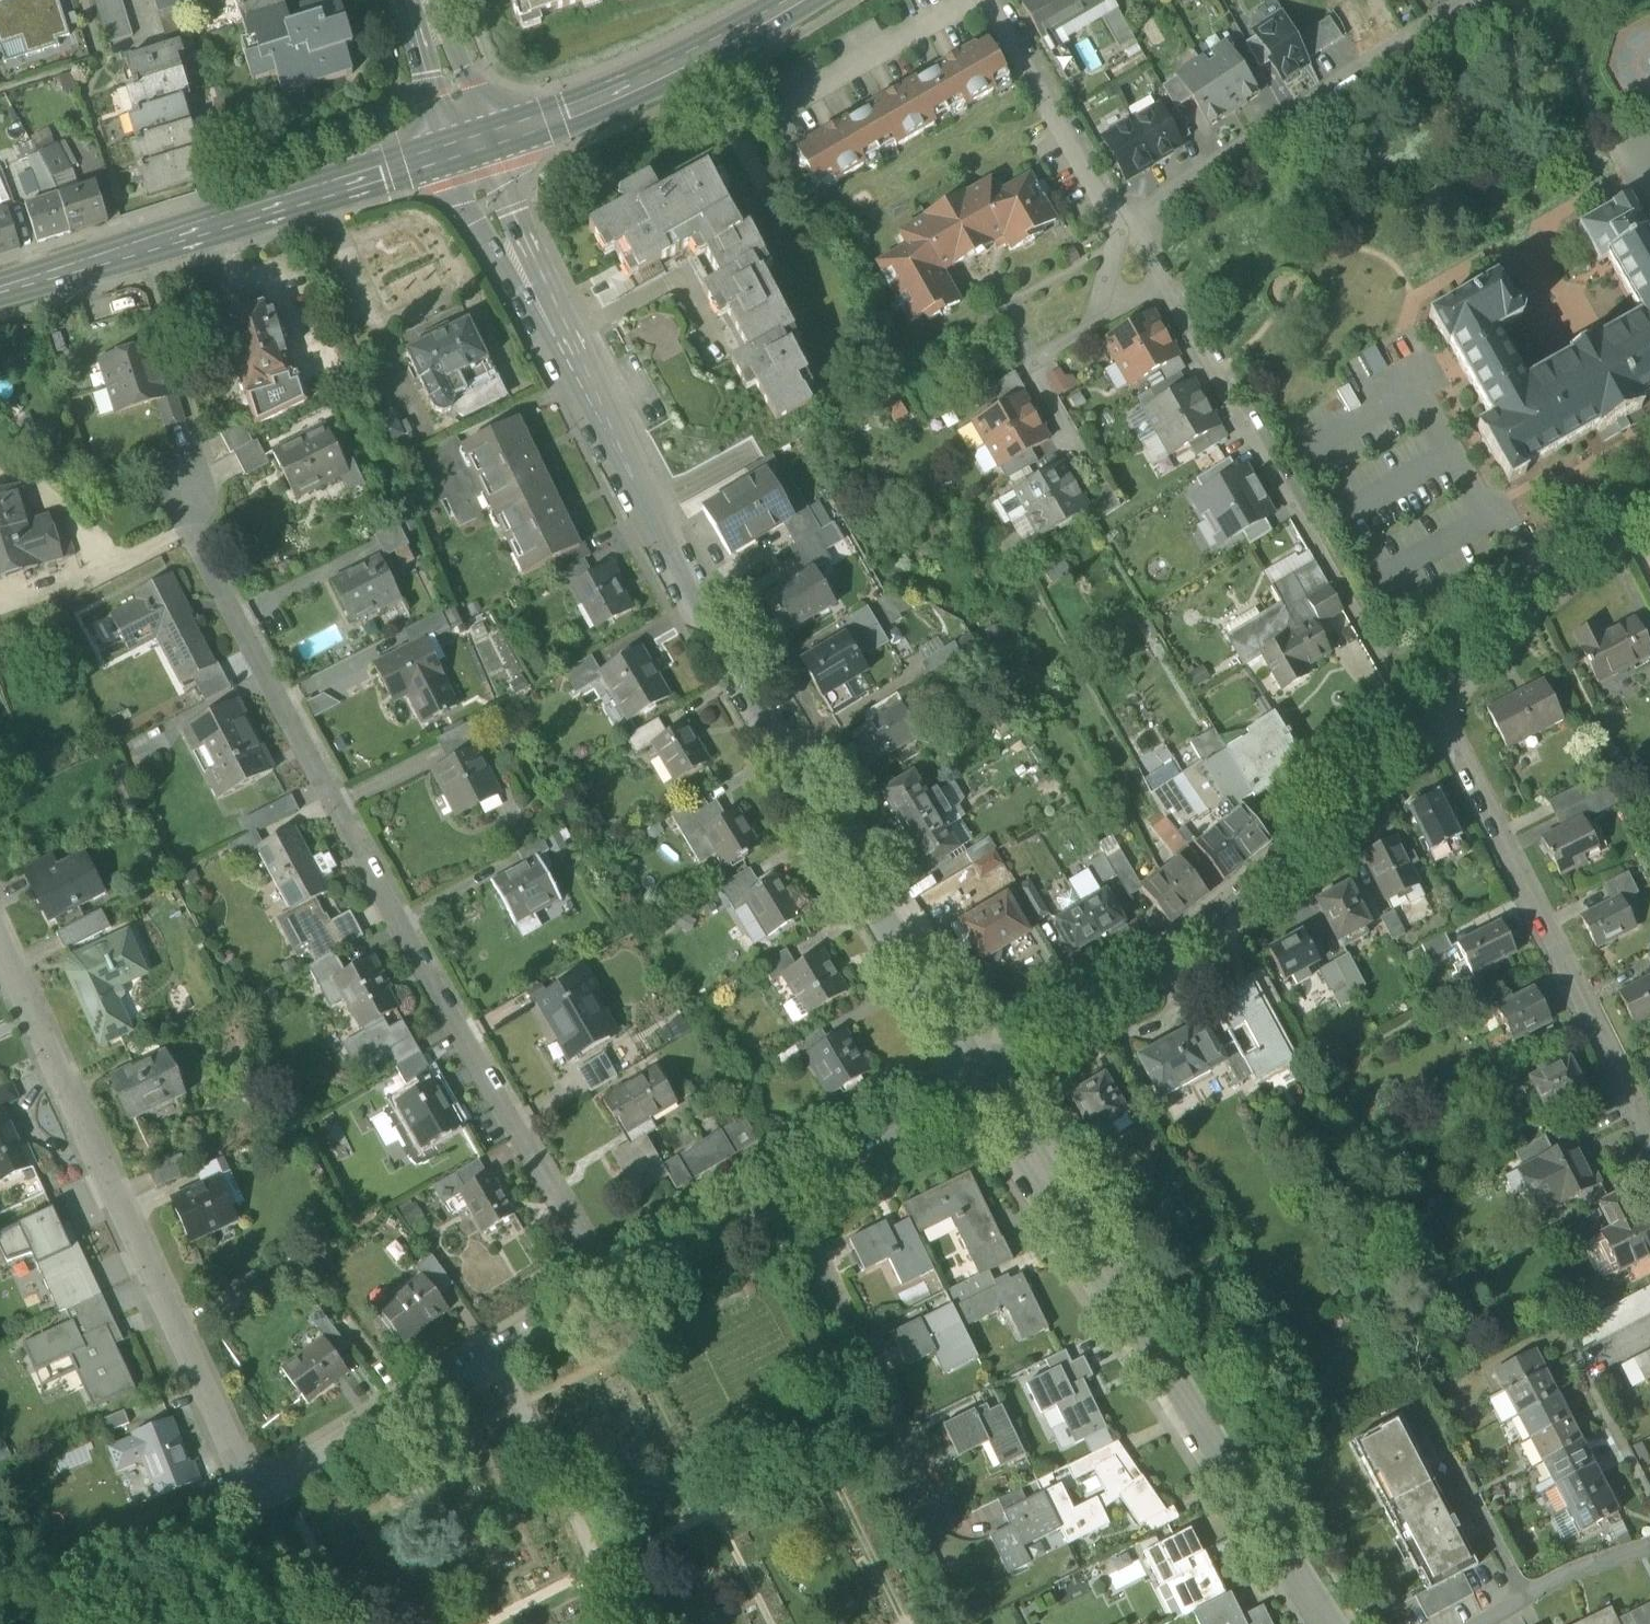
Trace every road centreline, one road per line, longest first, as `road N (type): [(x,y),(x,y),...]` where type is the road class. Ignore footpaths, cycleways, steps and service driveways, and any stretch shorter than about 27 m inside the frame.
road 1 (residential): [(471,142),(719,644),(981,1074)]
road 2 (residential): [(615,1289),(256,1500),(0,936)]
road 3 (residential): [(615,1289),(164,487)]
road 4 (residential): [(981,1074),(1331,1623)]
road 5 (residential): [(981,1074),(1233,923),(1426,702)]
road 6 (secondary): [(471,142),(0,291)]
road 7 (residential): [(1649,1133),(1426,702)]
road 8 (residential): [(1125,229),(1468,0)]
road 9 (secondary): [(795,0),(634,83),(471,142)]
road 10 (residential): [(788,1186),(936,1501)]
road 11 (residential): [(1426,702),(1540,578),(1649,506)]
road 12 (residential): [(987,0),(1125,229)]
road 13 (residential): [(1304,514),(1167,286)]
road 14 (residential): [(981,1074),(788,1186)]
road 15 (residential): [(788,1186),(615,1289)]
road 16 (residential): [(1091,332),(1034,361),(1091,470)]
road 17 (residential): [(471,142),(422,0)]
road 18 (residential): [(1649,1545),(1527,1596)]

